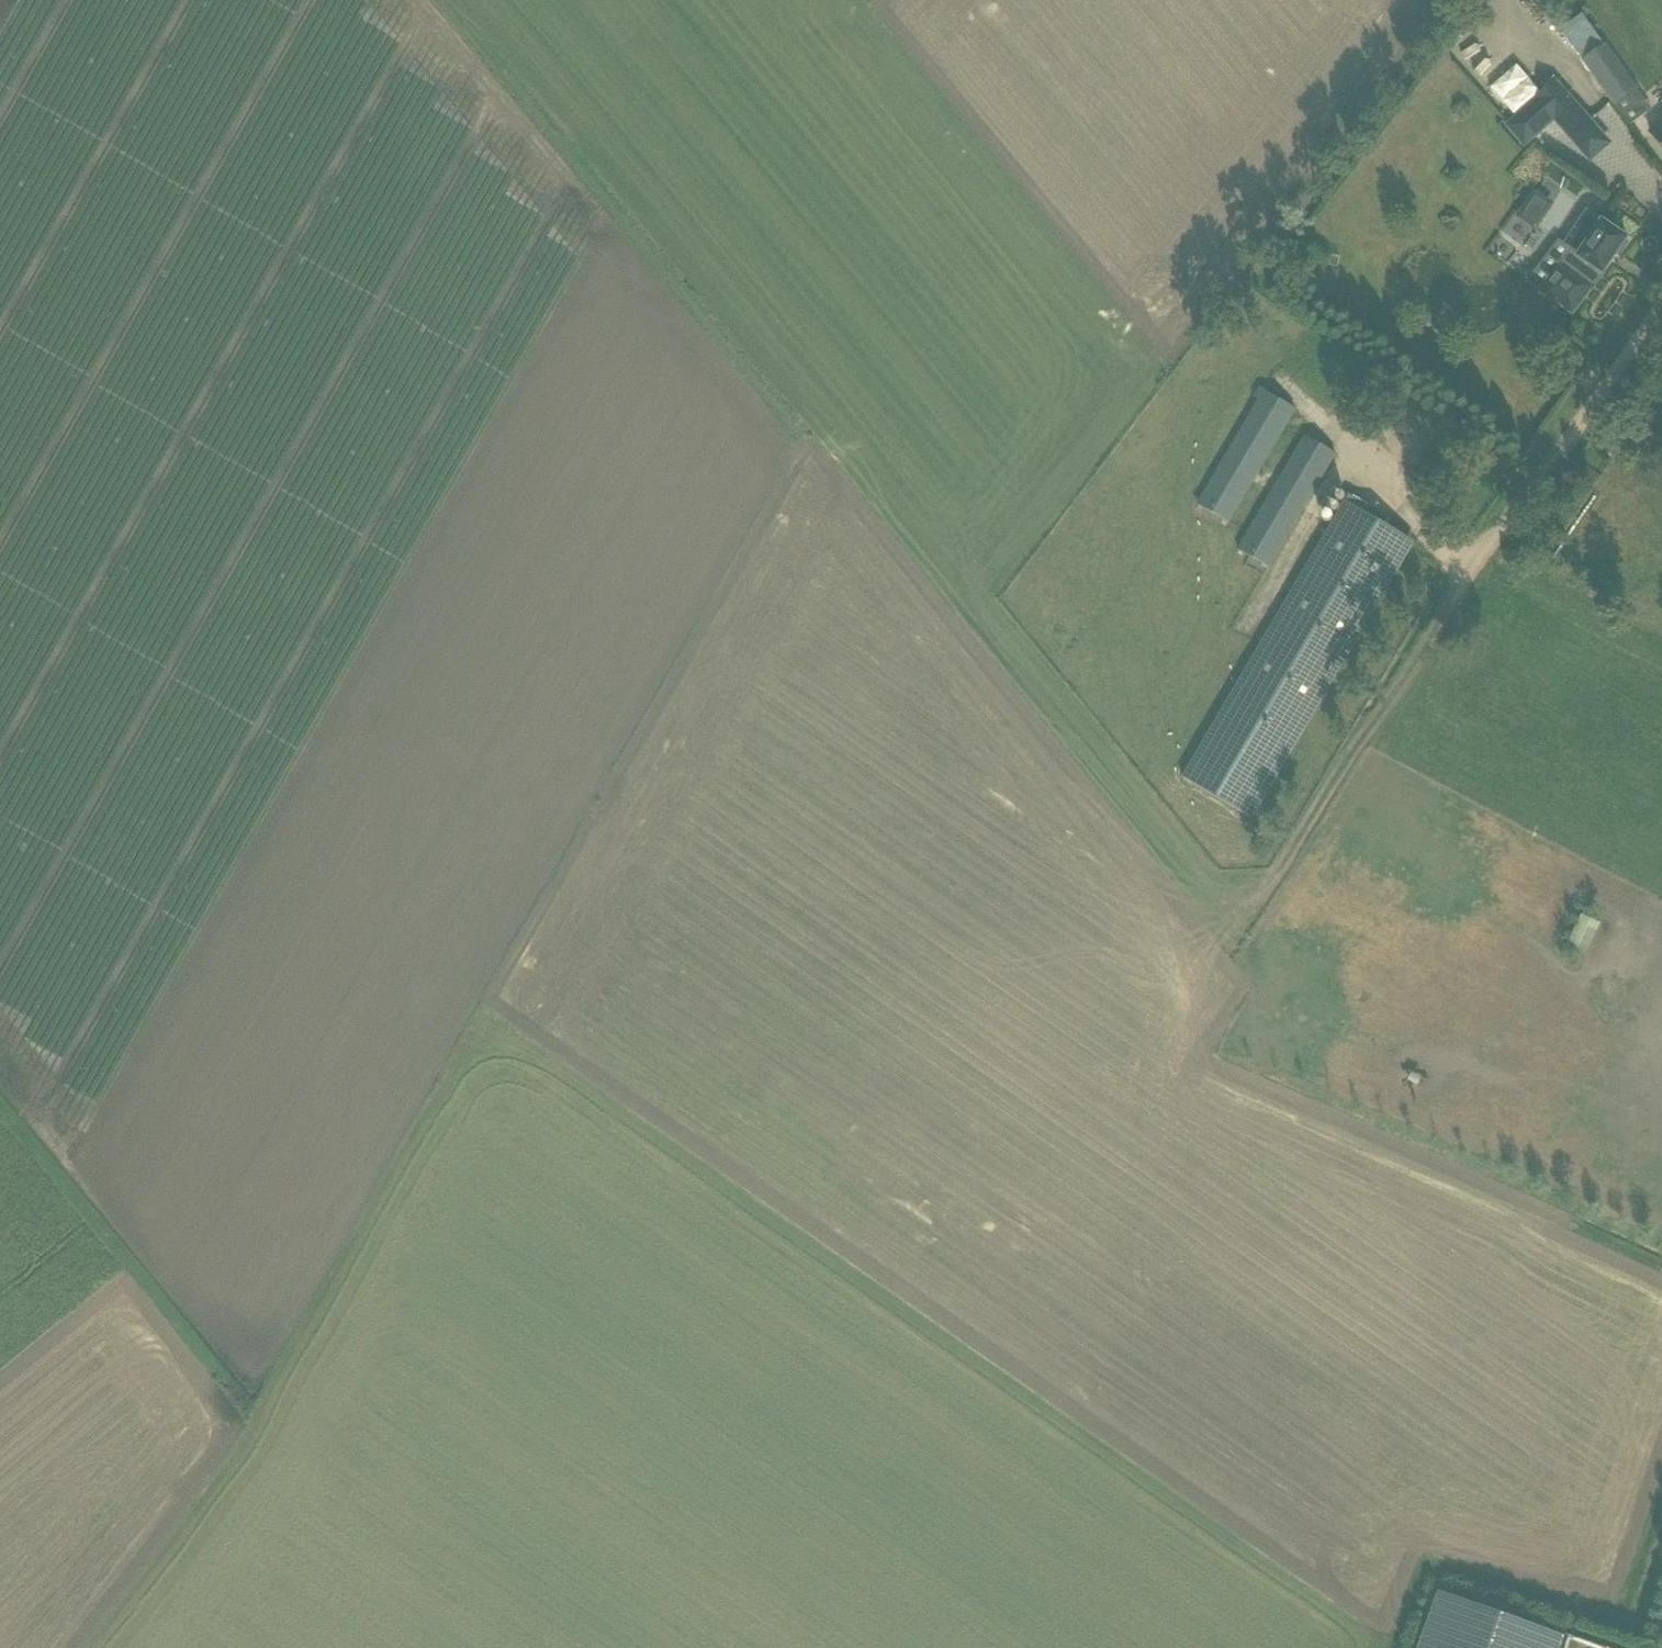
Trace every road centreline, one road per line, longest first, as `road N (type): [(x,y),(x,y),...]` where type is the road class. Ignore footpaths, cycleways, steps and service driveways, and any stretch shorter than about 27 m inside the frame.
road 1 (unclassified): [(1481,571),(1661,309)]

